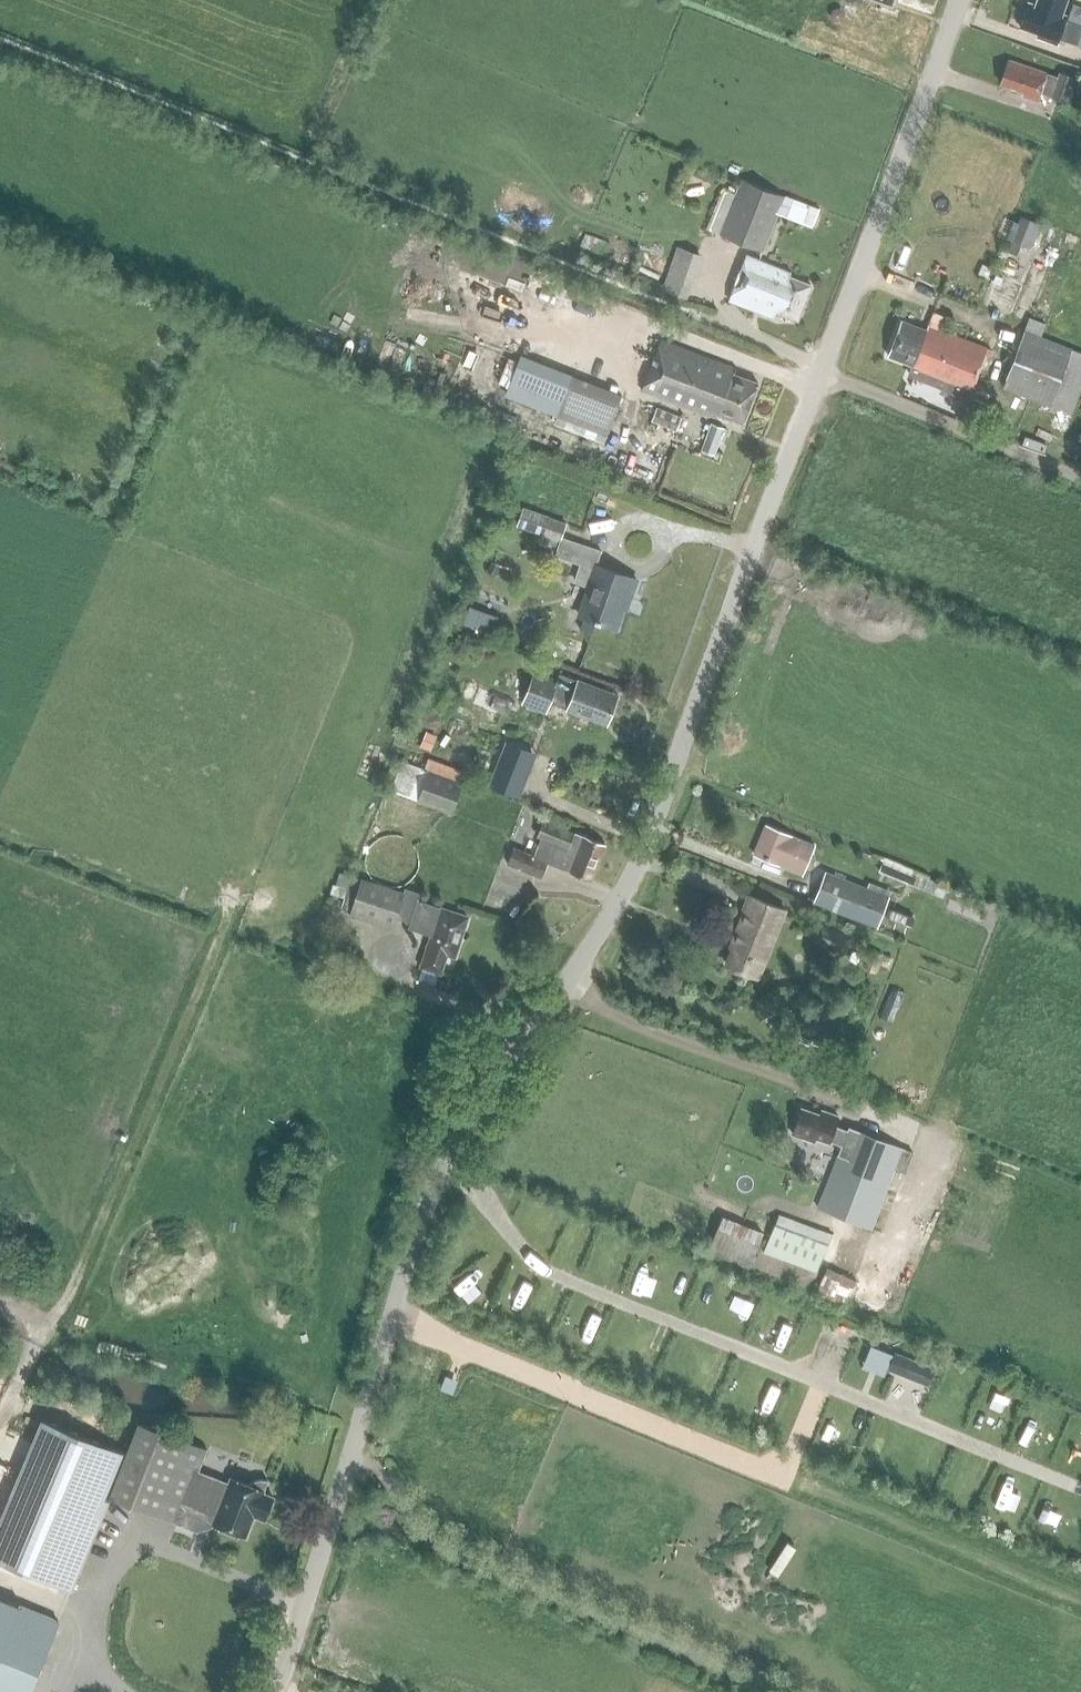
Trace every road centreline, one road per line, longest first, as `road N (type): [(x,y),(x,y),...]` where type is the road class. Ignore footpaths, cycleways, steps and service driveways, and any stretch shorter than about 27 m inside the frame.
road 1 (unclassified): [(271,1691),(440,1167),(640,859),(955,0)]
road 2 (track): [(1080,475),(822,370)]

